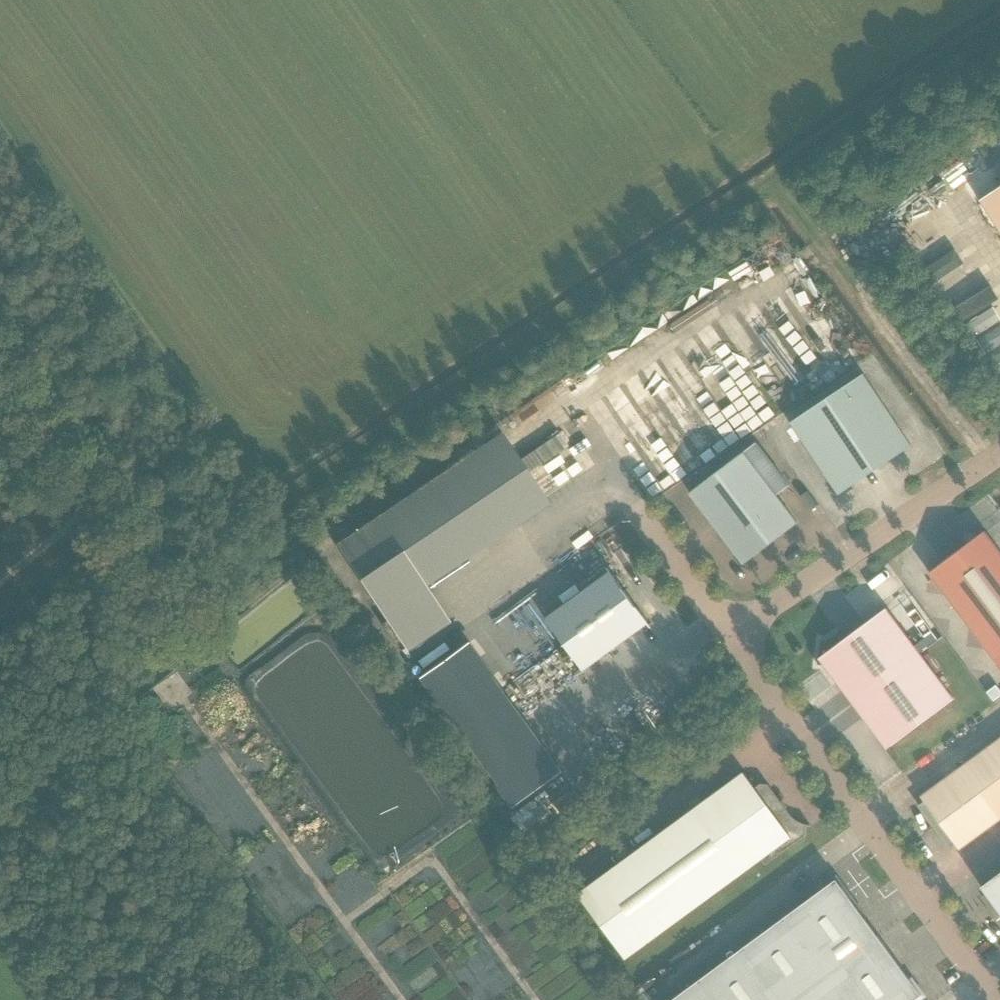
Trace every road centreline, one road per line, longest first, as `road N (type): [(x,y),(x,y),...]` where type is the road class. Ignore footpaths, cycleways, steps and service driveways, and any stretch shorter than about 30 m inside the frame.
road 1 (track): [(283,500),(999,26)]
road 2 (unclassified): [(729,637),(993,999)]
road 3 (track): [(97,466),(147,535),(136,637),(93,722),(0,801)]
road 4 (unclassified): [(999,454),(729,637)]
road 5 (track): [(86,495),(196,637)]
road 6 (track): [(0,333),(97,466)]
road 7 (unclassified): [(638,512),(729,637)]
road 8 (track): [(86,495),(0,375)]
road 9 (track): [(865,293),(775,177)]
road 10 (track): [(0,580),(70,522),(86,495)]

